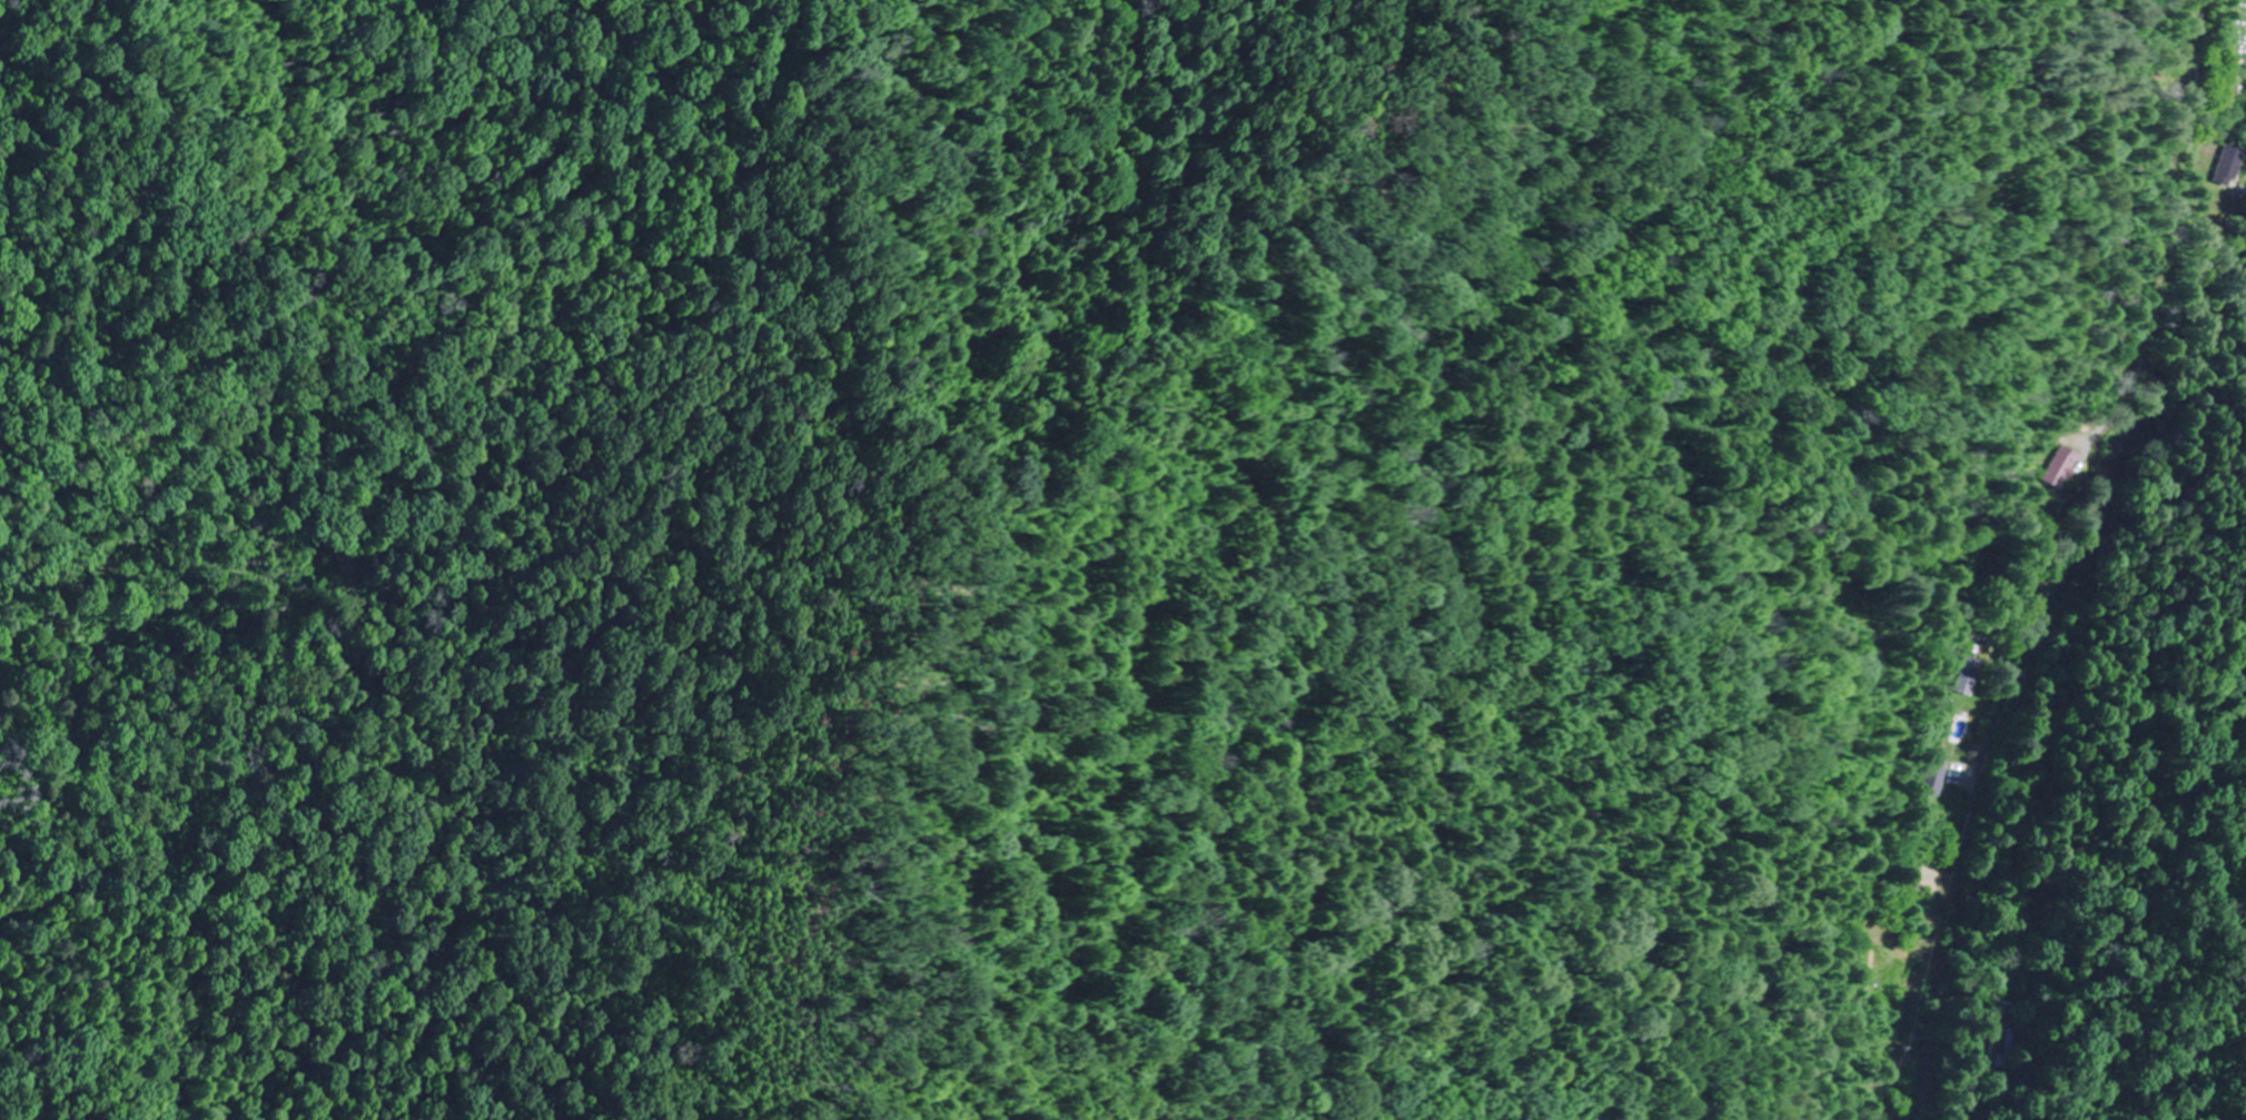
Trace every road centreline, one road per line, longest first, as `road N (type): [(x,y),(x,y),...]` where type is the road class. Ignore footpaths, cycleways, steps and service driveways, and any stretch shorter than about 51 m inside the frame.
road 1 (residential): [(1922,1119),(1941,980),(1999,711),(2128,450),(2184,286),(2245,233)]

